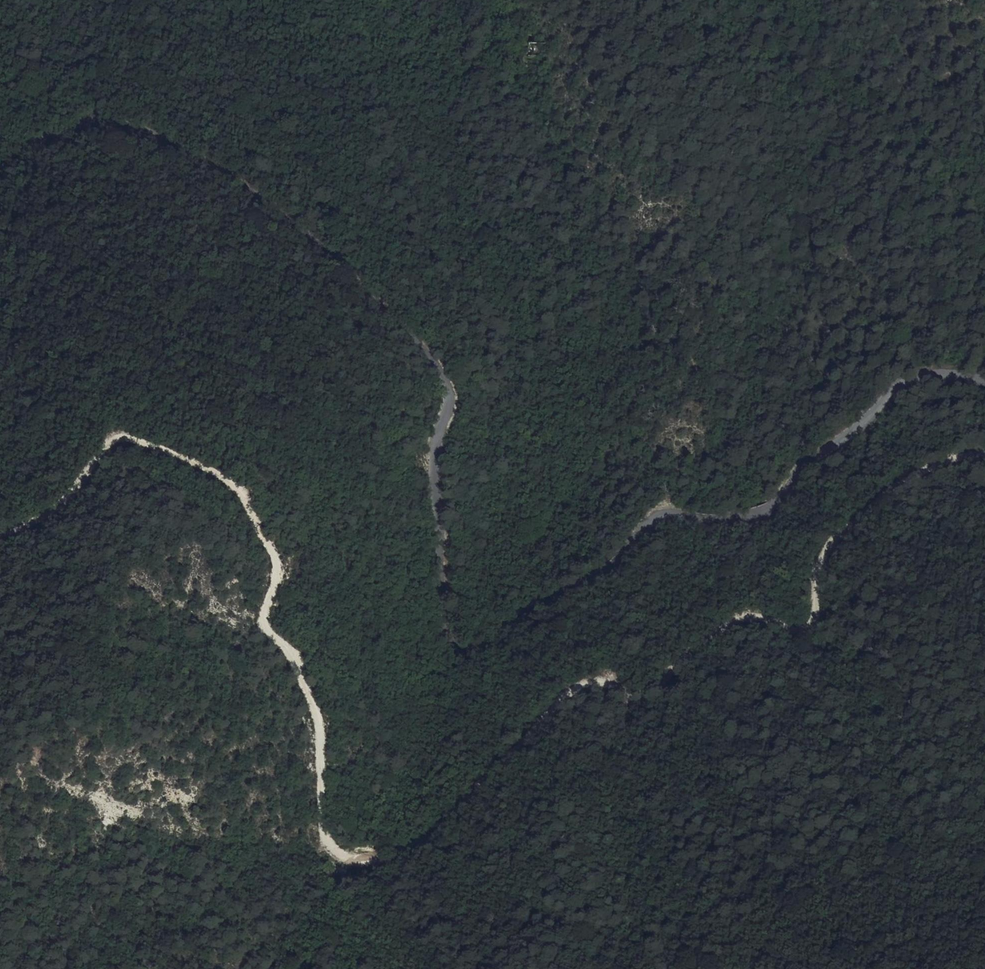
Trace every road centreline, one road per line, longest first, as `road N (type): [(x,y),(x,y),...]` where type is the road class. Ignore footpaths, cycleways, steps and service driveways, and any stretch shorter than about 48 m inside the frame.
road 1 (track): [(984,455),(904,479),(856,517),(829,547),(809,626),(735,620),(655,687),(595,680),(566,697),(425,845),(389,861),(360,862),(334,847),(323,828),(320,724),(268,628),(276,563),(239,490),(215,472),(118,438),(72,498),(0,535)]
road 2 (unclassified): [(0,174),(54,137),(122,120),(280,204),(366,284),(433,356),(446,385),(436,440),(448,629),(468,657),(487,653),(584,584),(659,520),(766,513),(807,468),(906,388),(944,376),(984,382)]

